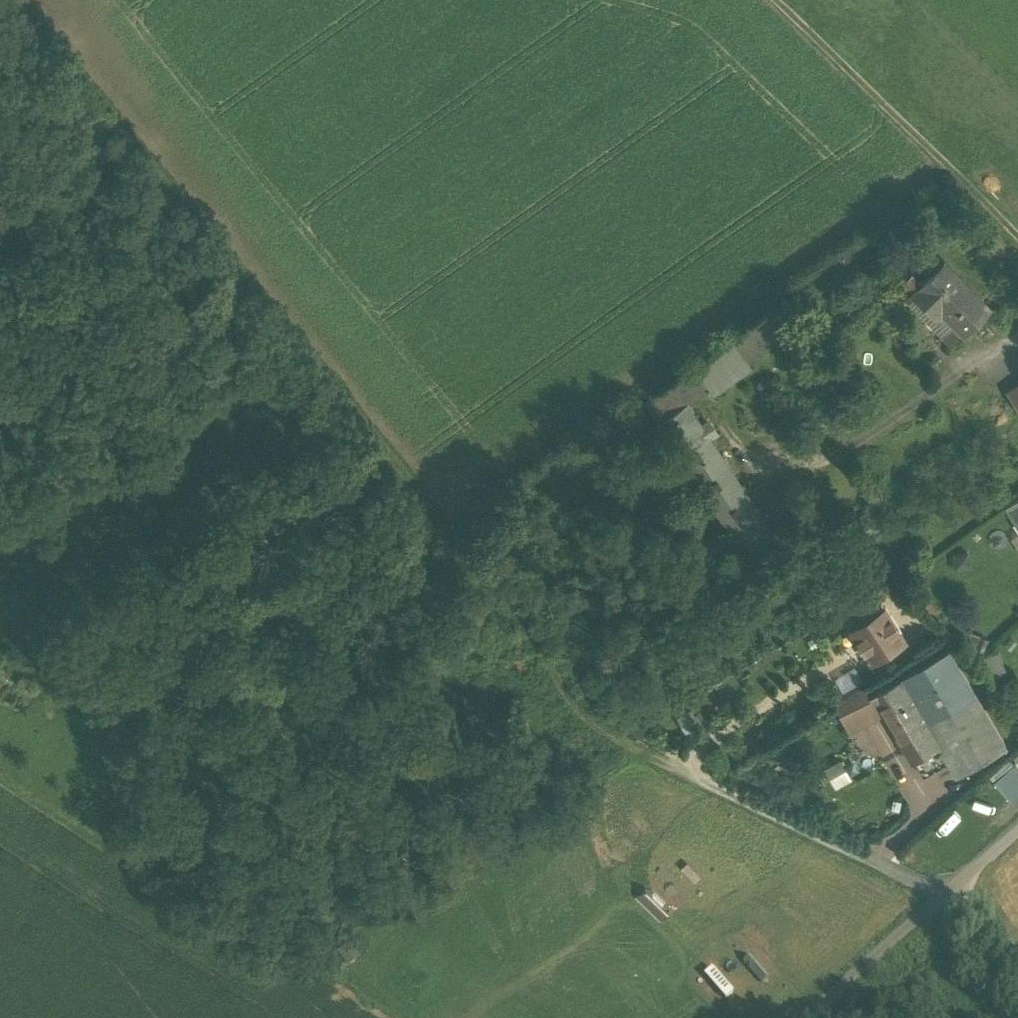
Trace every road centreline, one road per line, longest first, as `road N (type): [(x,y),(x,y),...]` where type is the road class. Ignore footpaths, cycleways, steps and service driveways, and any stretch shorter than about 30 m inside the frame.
road 1 (track): [(11,0),(313,356),(443,531),(641,752),(688,771)]
road 2 (track): [(775,0),(1017,236)]

